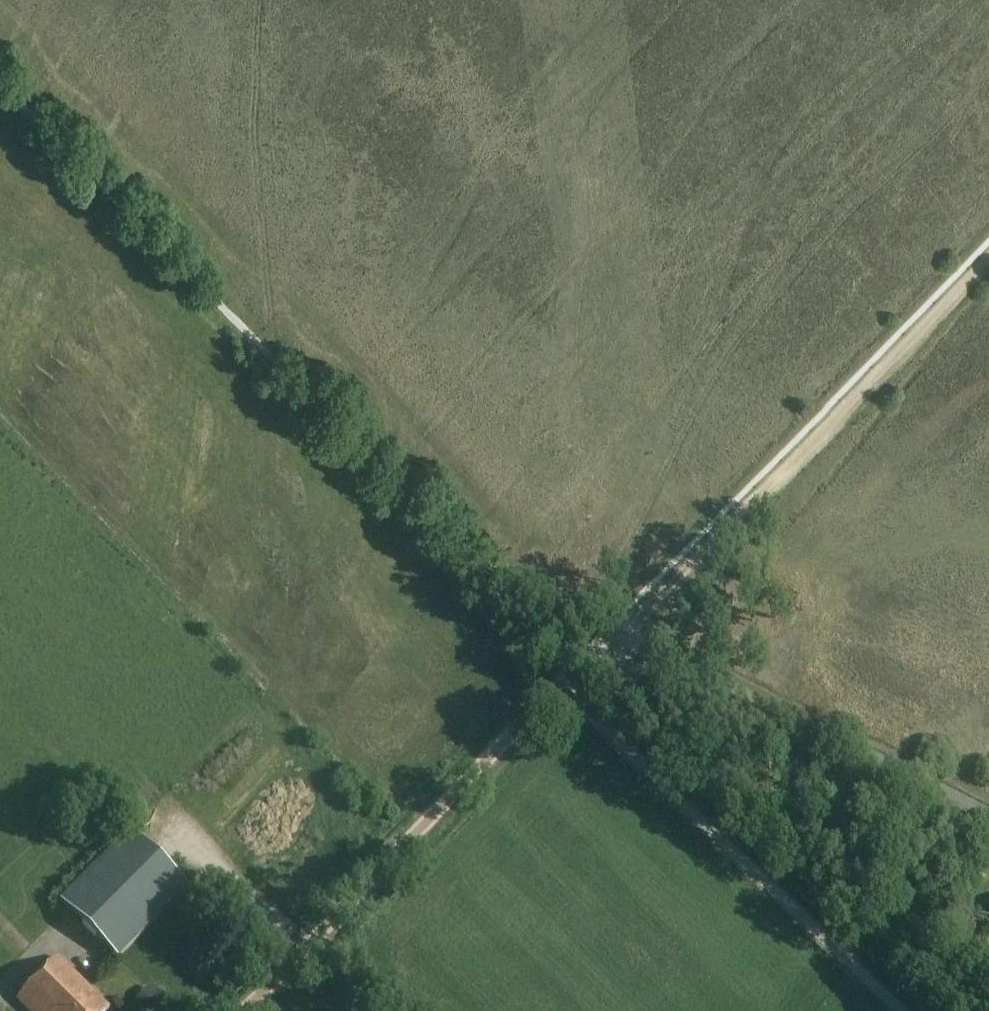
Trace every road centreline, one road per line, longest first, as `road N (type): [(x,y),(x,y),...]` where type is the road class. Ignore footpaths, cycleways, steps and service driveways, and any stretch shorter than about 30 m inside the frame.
road 1 (unclassified): [(245,1010),(603,642),(626,628),(988,813)]
road 2 (track): [(626,628),(988,259)]
road 3 (track): [(559,687),(901,1010)]

